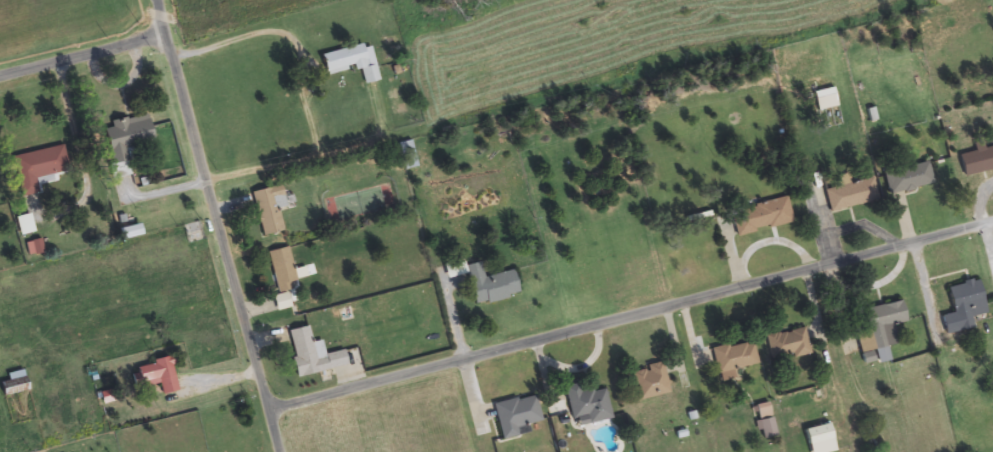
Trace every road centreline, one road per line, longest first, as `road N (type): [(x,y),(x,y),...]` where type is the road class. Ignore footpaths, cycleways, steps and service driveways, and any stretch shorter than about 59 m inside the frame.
road 1 (residential): [(268,407),(992,222)]
road 2 (residential): [(281,451),(156,0)]
road 3 (residential): [(0,75),(165,34)]

